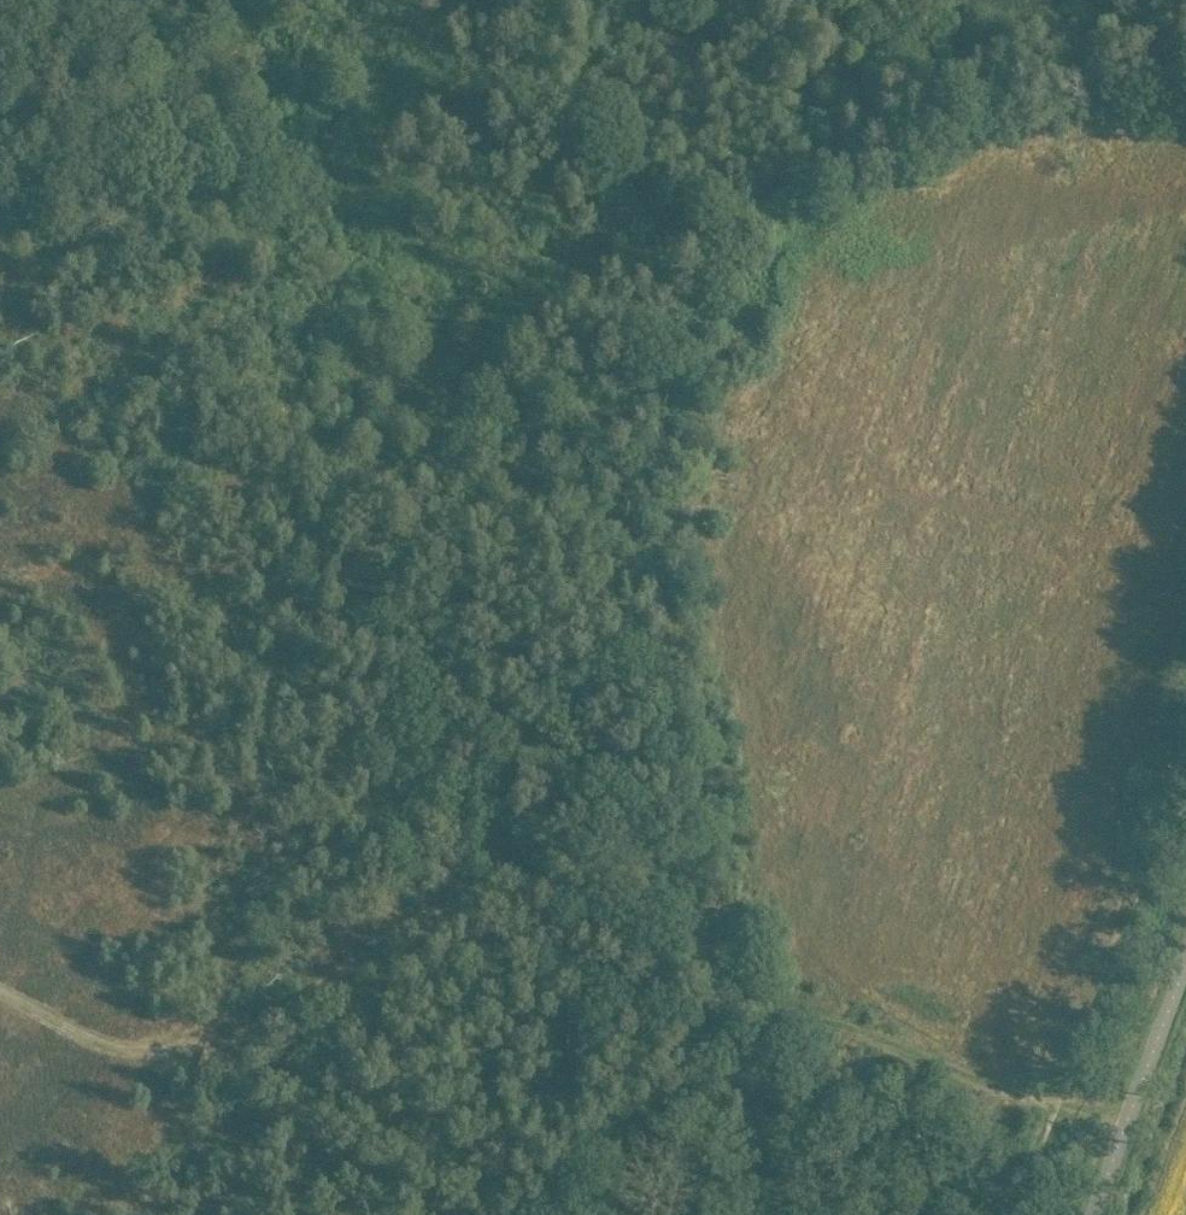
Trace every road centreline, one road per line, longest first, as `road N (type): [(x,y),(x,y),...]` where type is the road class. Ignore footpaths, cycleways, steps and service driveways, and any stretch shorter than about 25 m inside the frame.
road 1 (track): [(709,589),(758,834),(806,1019)]
road 2 (track): [(806,1019),(1060,1113)]

